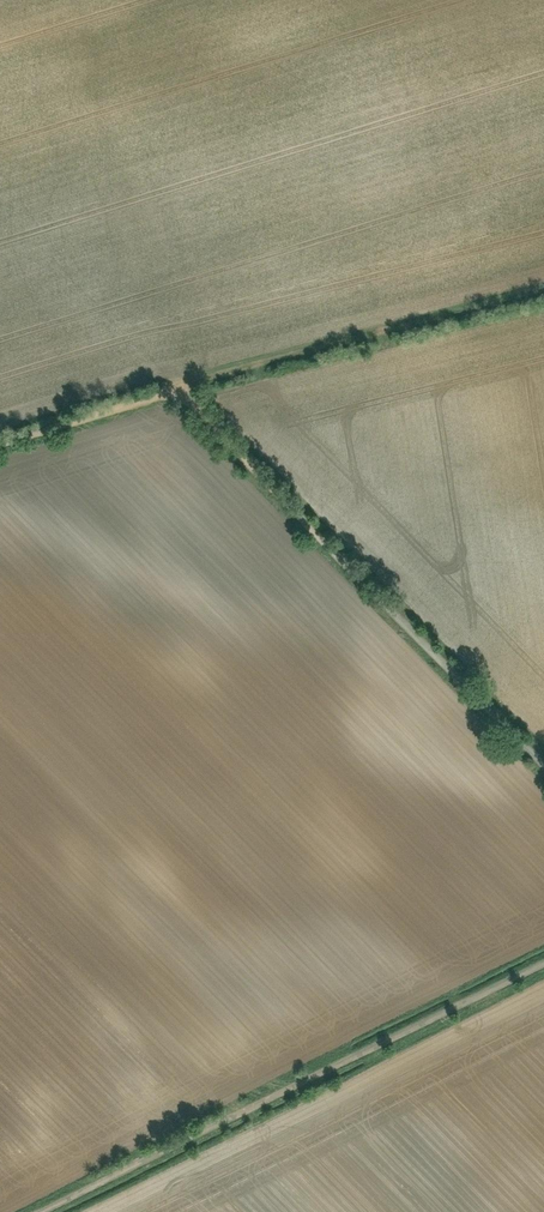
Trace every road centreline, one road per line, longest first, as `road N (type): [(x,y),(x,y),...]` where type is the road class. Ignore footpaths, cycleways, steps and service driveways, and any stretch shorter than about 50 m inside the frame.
road 1 (track): [(543,766),(181,388),(0,444)]
road 2 (track): [(543,965),(31,1211)]
road 3 (track): [(181,388),(543,290)]

